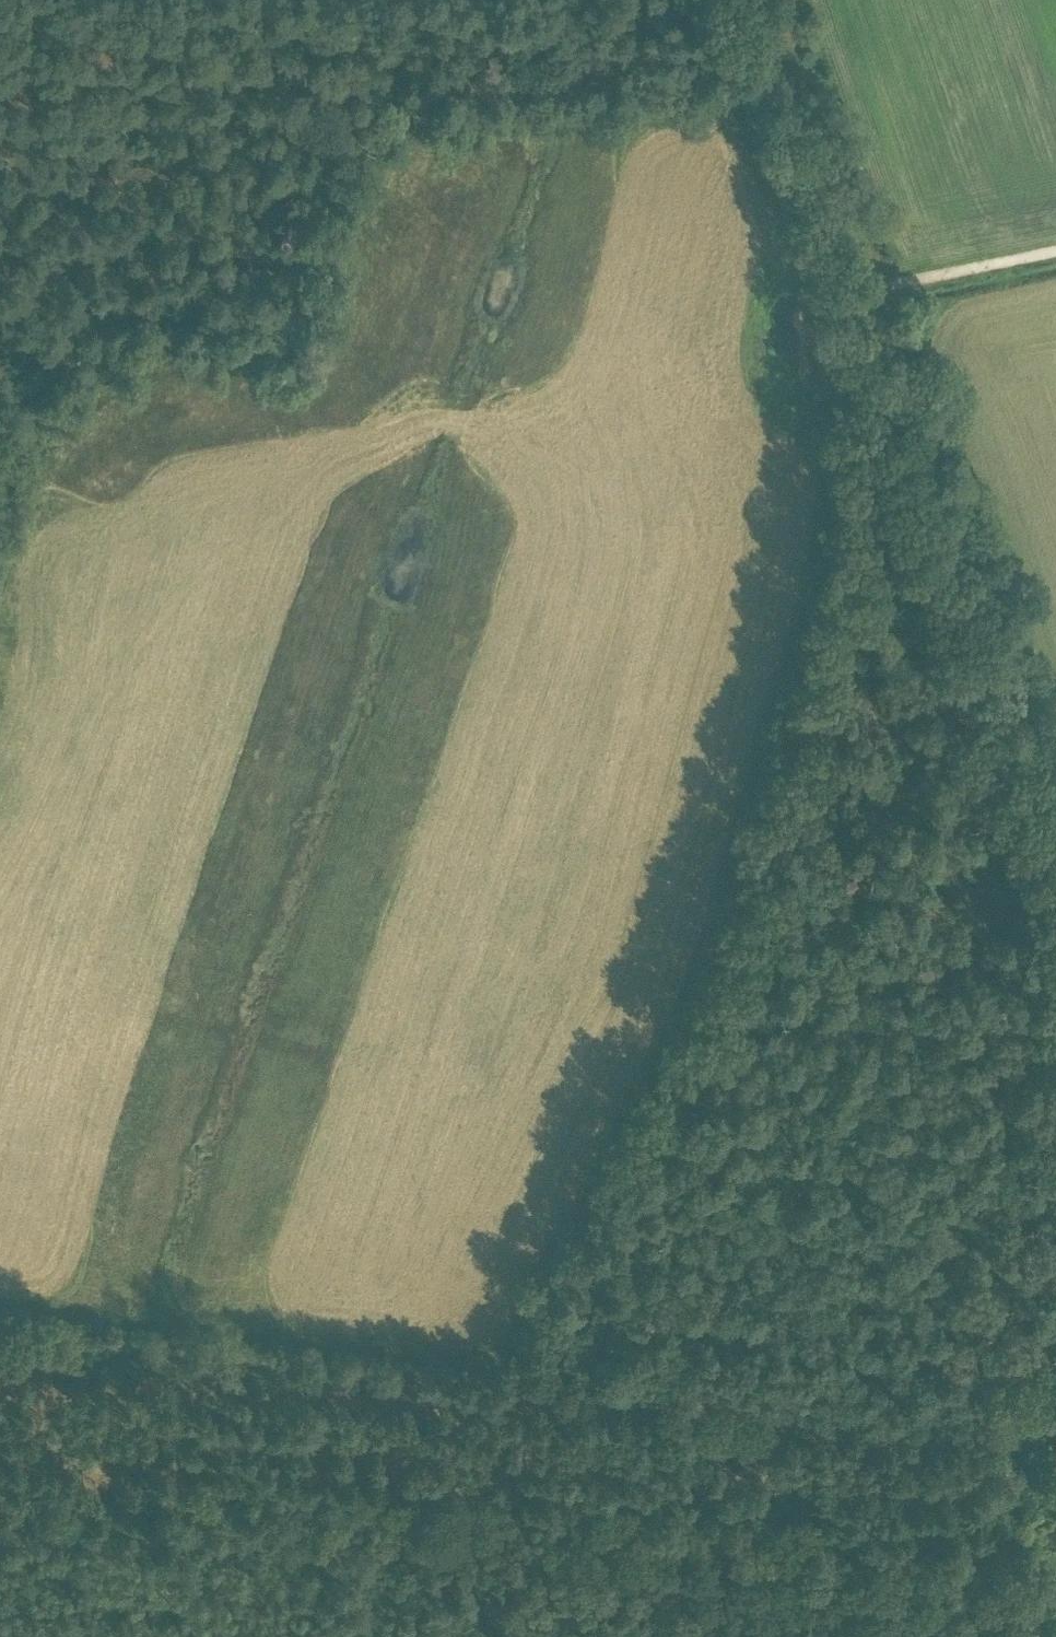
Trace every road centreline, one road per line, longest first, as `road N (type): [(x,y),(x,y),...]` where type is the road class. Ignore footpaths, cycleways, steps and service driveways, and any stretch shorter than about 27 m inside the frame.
road 1 (track): [(0,1297),(473,1338),(513,1325),(1055,1350)]
road 2 (track): [(1055,786),(787,0)]

